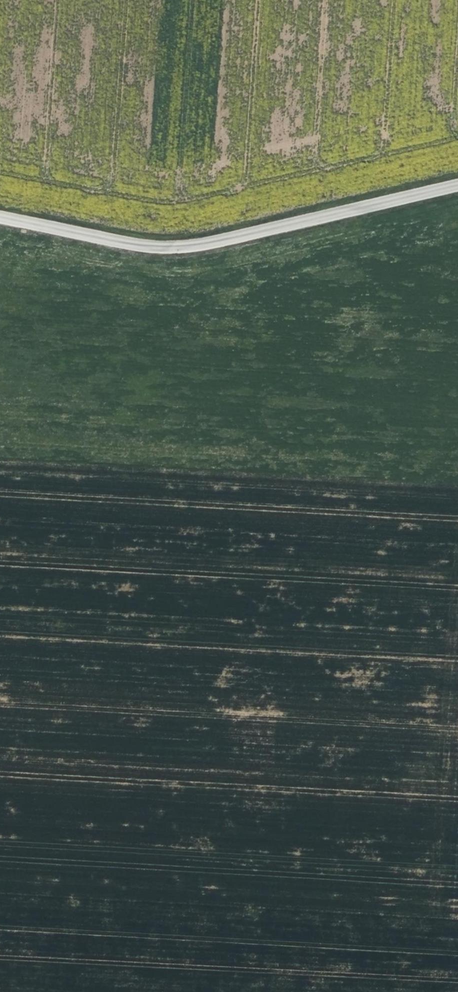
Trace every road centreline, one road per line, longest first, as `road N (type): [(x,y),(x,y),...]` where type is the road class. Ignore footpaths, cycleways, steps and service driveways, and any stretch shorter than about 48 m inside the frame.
road 1 (unclassified): [(457,188),(175,246),(0,219)]

